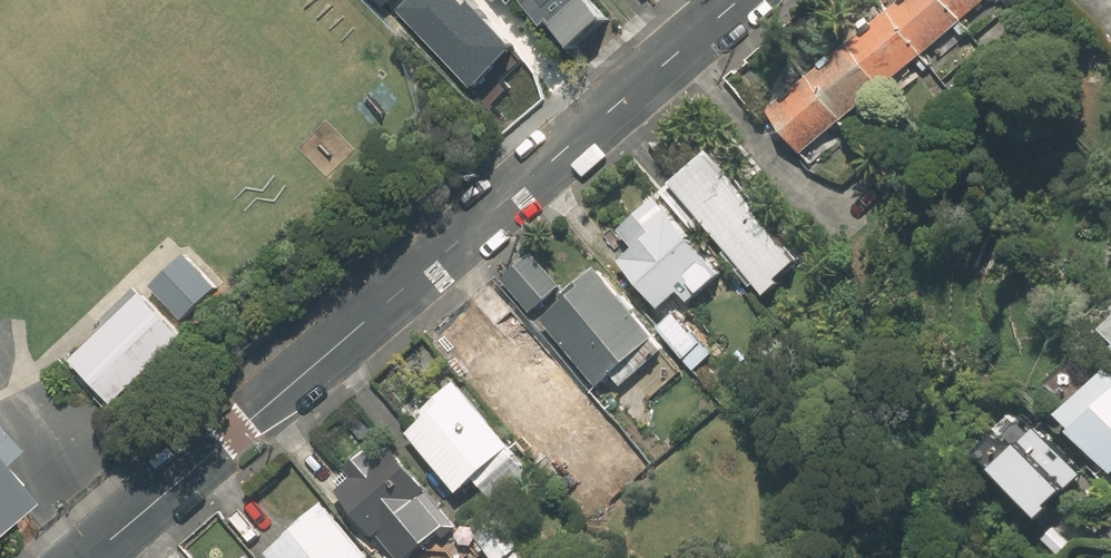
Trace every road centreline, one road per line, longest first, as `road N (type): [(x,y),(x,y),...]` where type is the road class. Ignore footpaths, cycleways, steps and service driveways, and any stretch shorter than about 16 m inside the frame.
road 1 (residential): [(740,0),(87,557)]

